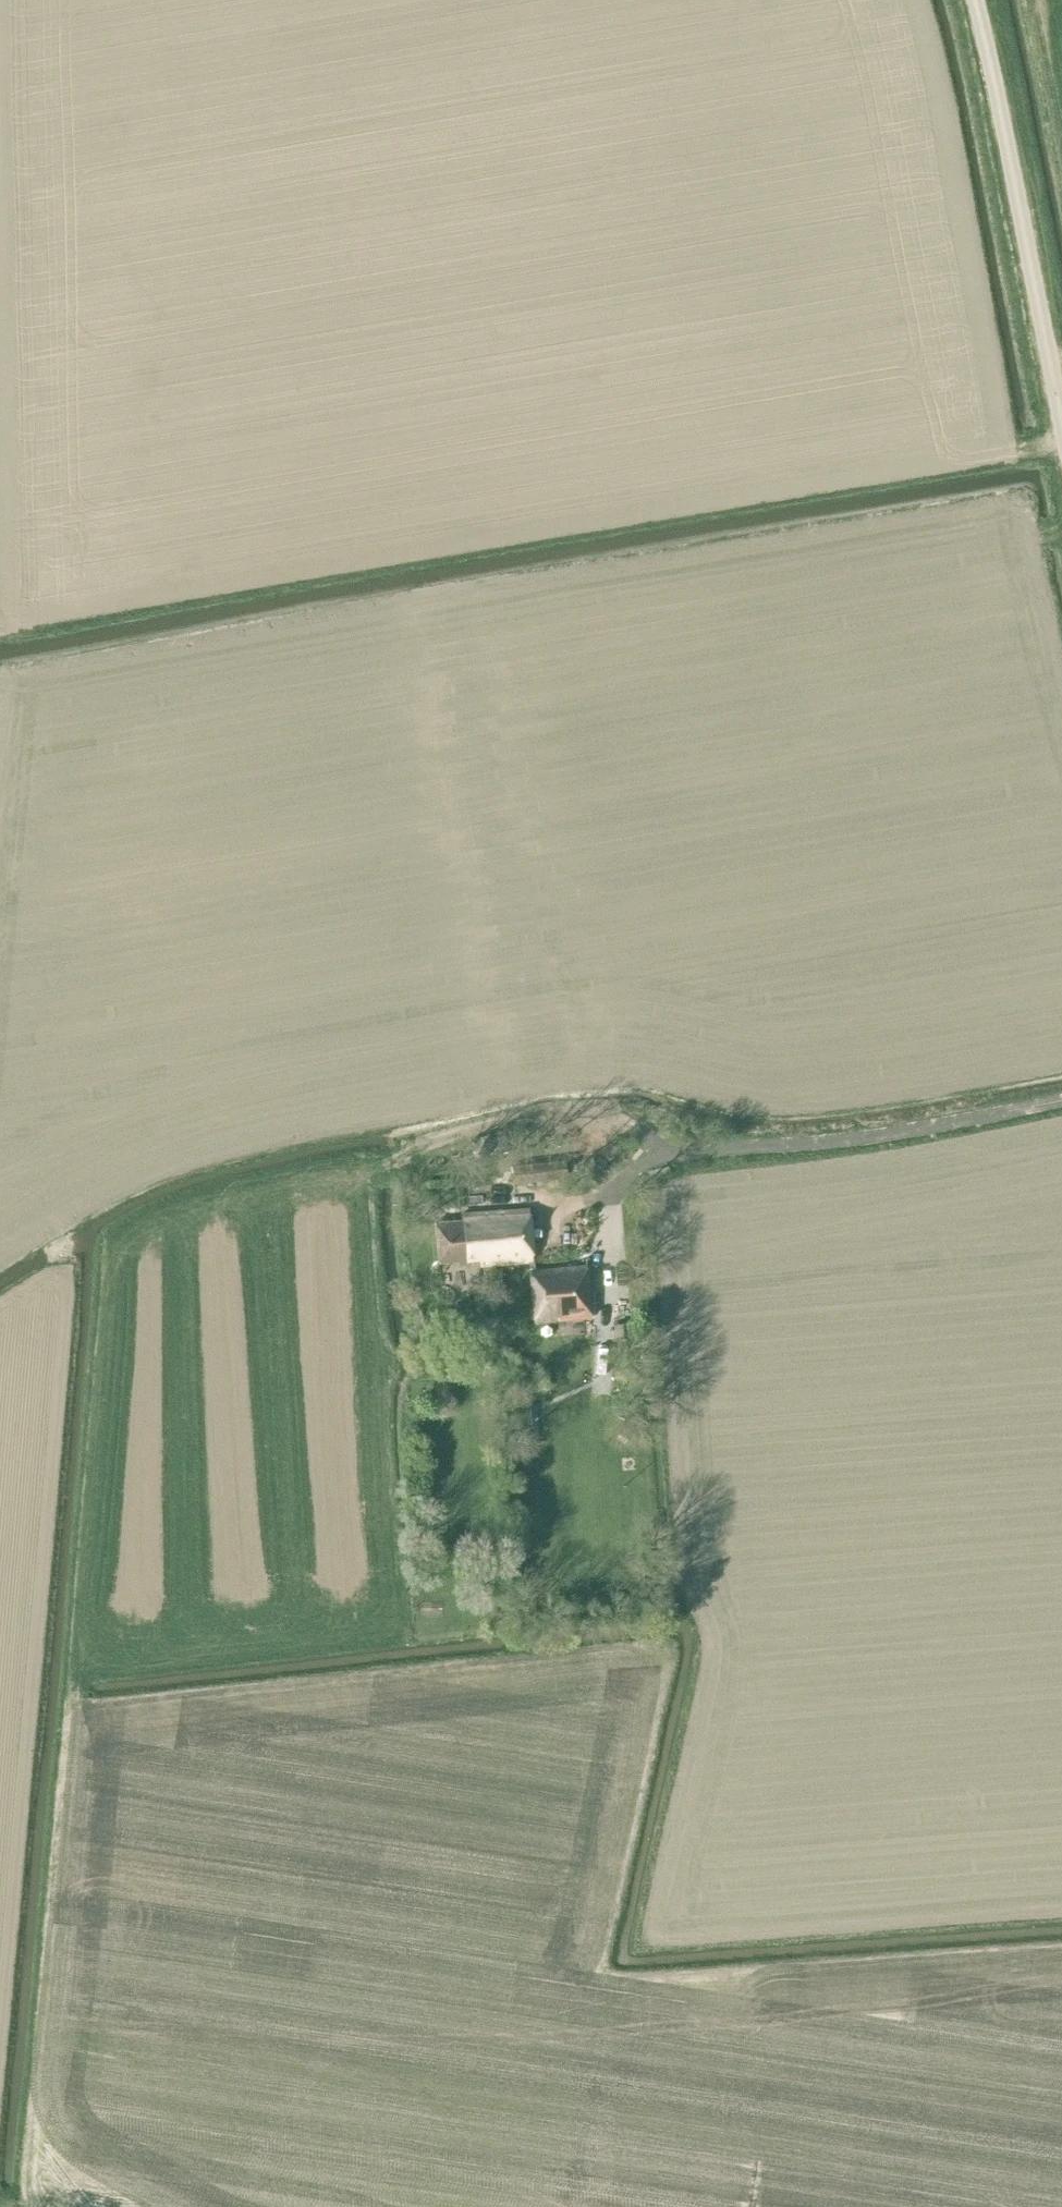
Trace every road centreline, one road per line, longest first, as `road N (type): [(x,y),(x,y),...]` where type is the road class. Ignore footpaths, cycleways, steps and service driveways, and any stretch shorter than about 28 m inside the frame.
road 1 (unclassified): [(1061,430),(975,0)]

